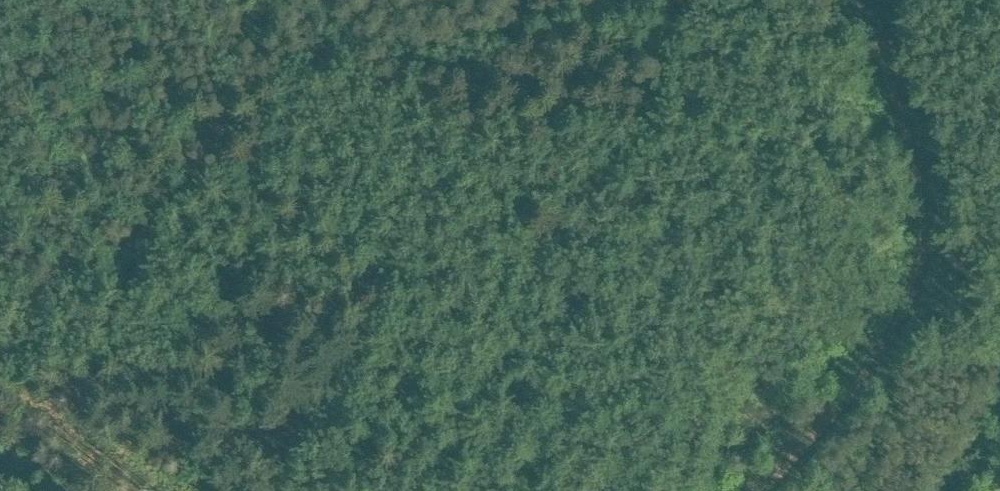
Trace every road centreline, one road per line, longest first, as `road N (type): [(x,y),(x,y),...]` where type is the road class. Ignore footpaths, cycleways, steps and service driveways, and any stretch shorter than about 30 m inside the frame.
road 1 (track): [(762,490),(856,387),(920,269),(918,182),(859,0)]

